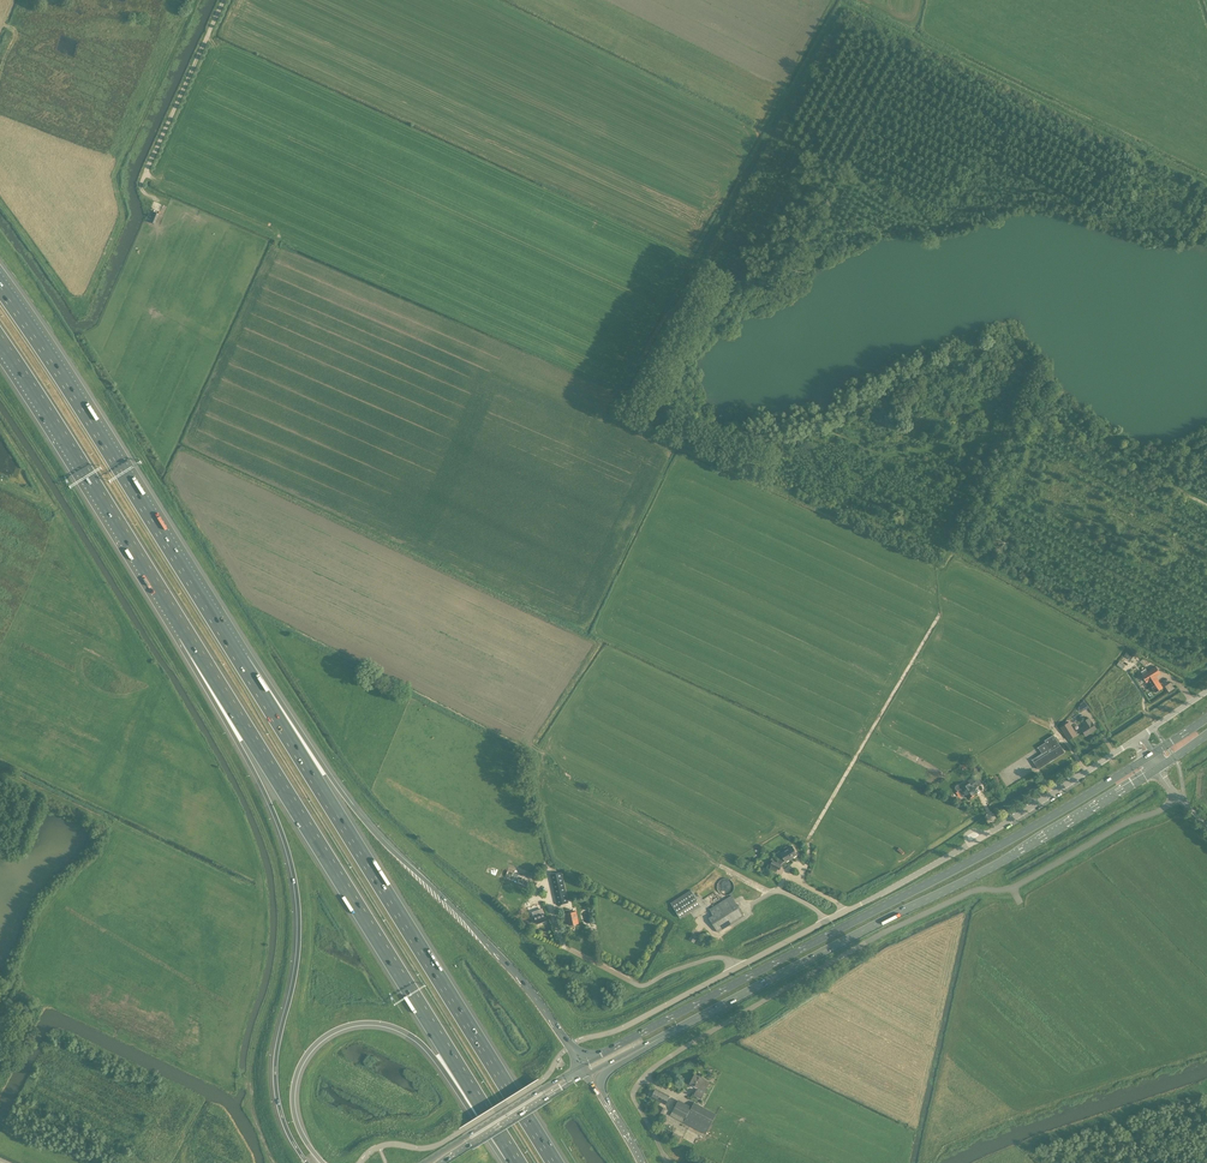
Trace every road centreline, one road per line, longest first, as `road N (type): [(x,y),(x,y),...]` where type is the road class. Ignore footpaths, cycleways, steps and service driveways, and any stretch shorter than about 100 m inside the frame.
road 1 (unclassified): [(671,1162),(633,1097),(663,1061),(891,930),(974,890),(1013,887),(1179,797)]
road 2 (primary): [(1149,756),(981,855),(581,1066)]
road 3 (motorway): [(186,633),(513,1155)]
road 4 (motorway): [(555,1162),(239,658)]
road 5 (primary): [(654,1041),(983,871),(1157,769)]
road 6 (motorway): [(186,633),(272,808),(292,868),(299,944),(275,1079),(285,1125),(307,1162)]
road 7 (motorway): [(570,1046),(523,982),(392,851),(239,658)]
road 8 (motorway): [(239,658),(0,287)]
road 9 (motorway): [(324,1162),(296,1120),(296,1077),(323,1038),(368,1023),(422,1045),(485,1130),(513,1155)]
road 10 (motorway): [(0,342),(186,633)]
road 11 (unclassified): [(738,967),(969,843)]
road 12 (unclassified): [(570,1046),(544,1079),(441,1145),(391,1145),(360,1162)]
road 13 (track): [(207,39),(141,184),(166,203),(158,222)]
road 14 (unclassified): [(565,946),(640,987),(714,959),(738,967)]
road 15 (unclassified): [(570,1046),(625,1027),(738,967)]
road 16 (primary): [(581,1066),(423,1162)]
road 17 (unclassified): [(986,834),(1134,740)]
road 18 (primary): [(441,1162),(586,1075)]

